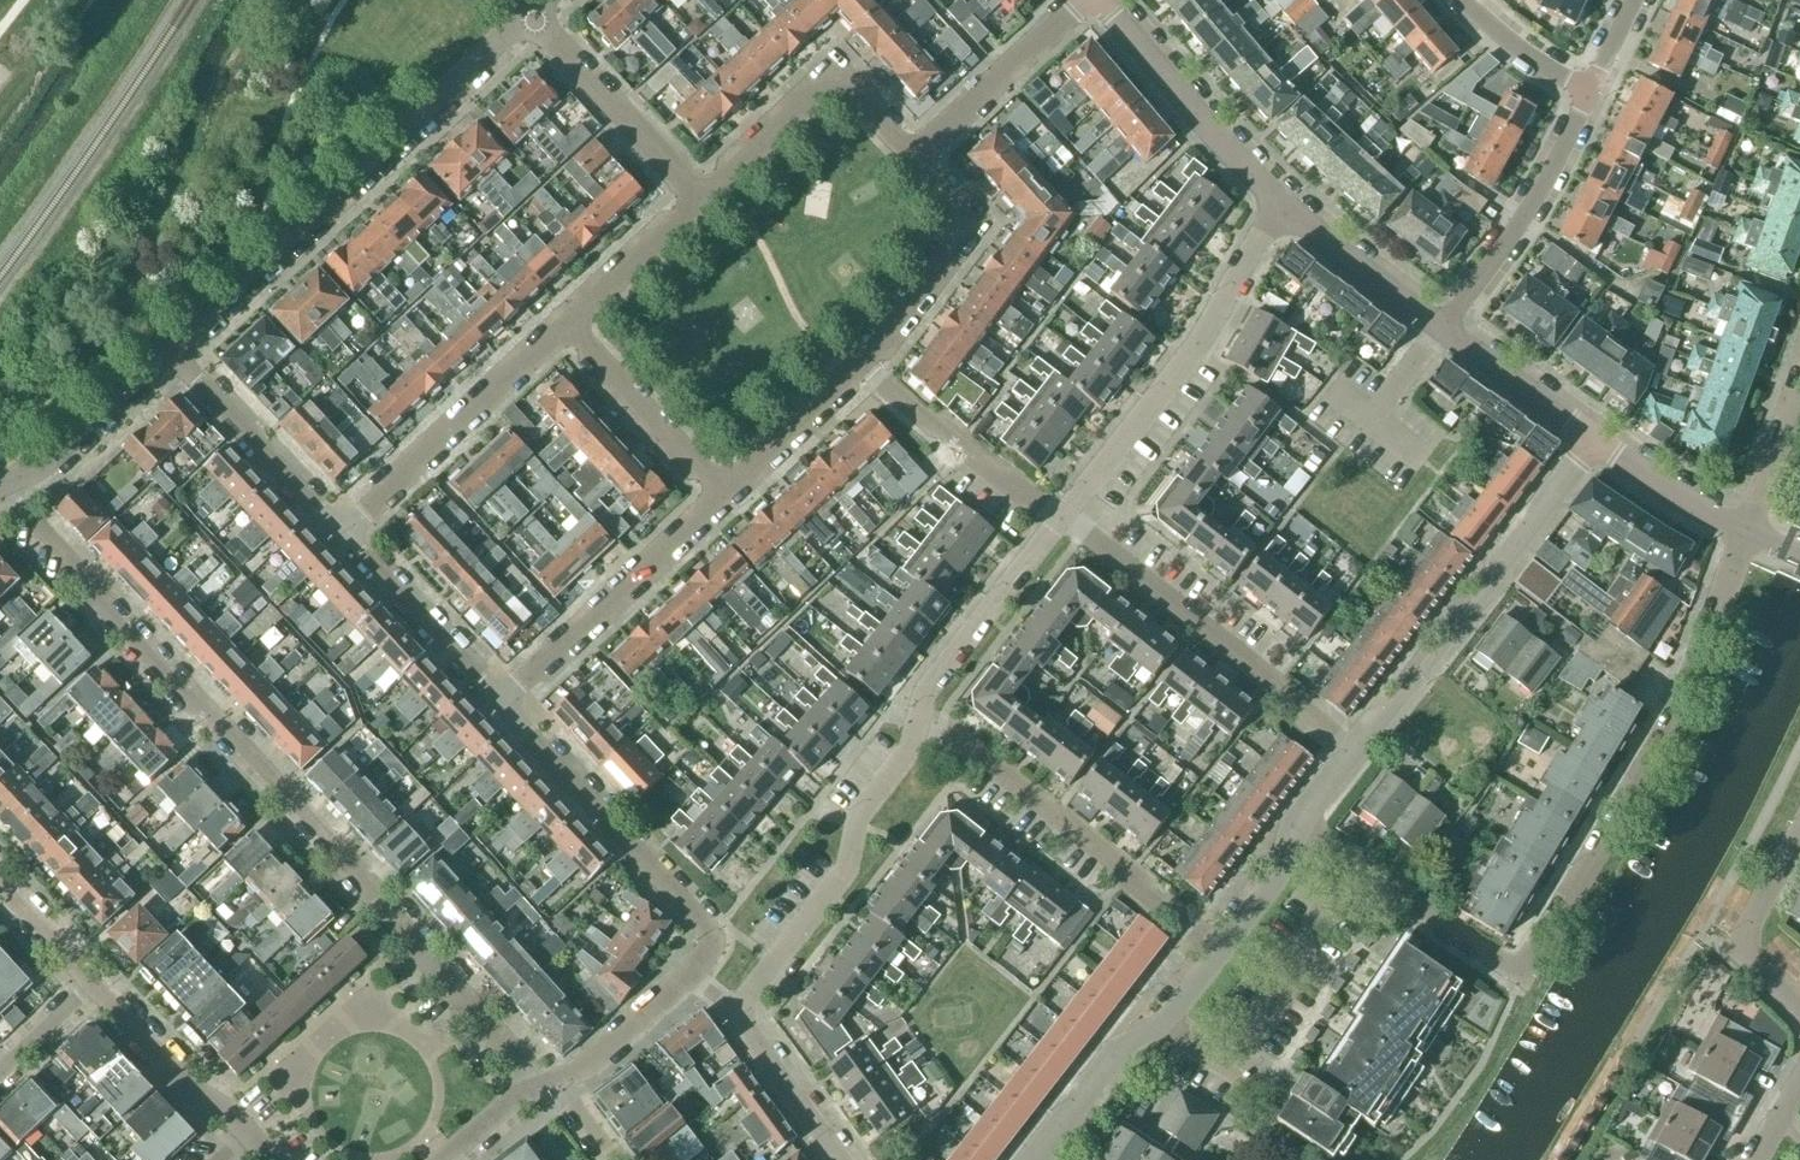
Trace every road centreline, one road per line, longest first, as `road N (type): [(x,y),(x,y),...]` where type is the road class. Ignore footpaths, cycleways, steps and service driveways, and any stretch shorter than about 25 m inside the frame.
road 1 (residential): [(546,1087),(380,908),(288,793),(149,658),(3,484)]
road 2 (residential): [(1517,985),(1628,803),(1749,530)]
road 3 (unclassified): [(185,352),(536,21)]
road 4 (unclassified): [(1357,749),(1593,439)]
road 5 (unclassified): [(1058,518),(1181,357),(1282,202)]
road 6 (residential): [(1357,749),(1058,518)]
road 7 (residential): [(1214,944),(951,740),(921,731)]
road 8 (residential): [(690,976),(713,951),(714,934),(499,710)]
road 9 (unclassified): [(742,1018),(853,866),(857,826),(921,731)]
road 10 (residential): [(499,710),(724,499)]
road 11 (residential): [(340,528),(565,319)]
road 12 (residential): [(703,198),(836,75),(914,155)]
road 13 (residential): [(1444,329),(1524,222),(1594,89)]
road 14 (unclassified): [(1042,1159),(1214,944)]
road 15 (unclassified): [(1282,202),(1104,0)]
road 16 (residential): [(1517,985),(1300,830)]
road 17 (residential): [(862,360),(965,246),(971,224),(914,155)]
road 18 (unclassified): [(921,731),(925,691),(949,654),(1058,518)]
road 19 (residential): [(1058,518),(862,360)]
road 20 (residential): [(703,198),(536,21)]
road 21 (residential): [(499,710),(340,528)]
road 22 (residential): [(724,499),(565,319)]
road 23 (residential): [(251,1133),(192,1091),(86,967)]
road 24 (residential): [(340,528),(185,352)]
road 25 (residential): [(914,155),(1083,0)]
road 26 (unclassified): [(3,484),(120,412),(185,352)]
road 27 (residential): [(1799,1012),(1739,949),(1799,830)]
road 28 (unclassified): [(1444,329),(1282,202)]
road 29 (residential): [(724,499),(862,360)]
road 30 (unclassified): [(1593,439),(1444,329)]
road 31 (residential): [(565,319),(703,198)]
road 32 (residential): [(546,1087),(590,1066),(690,976)]
road 33 (unclassified): [(1749,530),(1593,439)]
road 34 (unclassified): [(845,1159),(742,1018)]
road 35 (residential): [(1594,89),(1505,41),(1468,0)]
road 36 (residential): [(1749,530),(1799,389)]
road 37 (unclassified): [(1214,944),(1300,830)]
road 38 (residential): [(444,1159),(511,1098),(546,1087)]
road 39 (residential): [(86,967),(0,879)]
road 40 (residential): [(0,1053),(86,967)]

